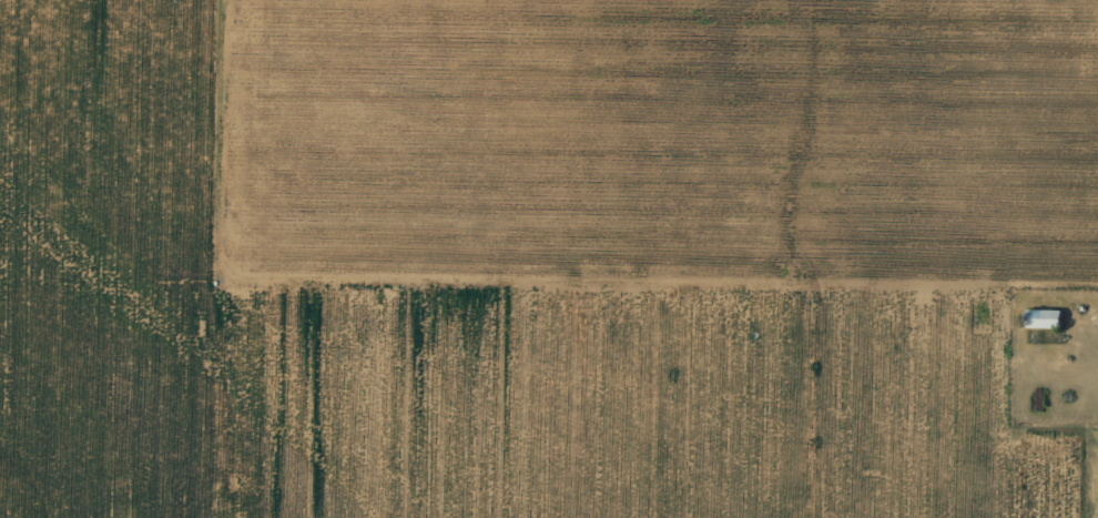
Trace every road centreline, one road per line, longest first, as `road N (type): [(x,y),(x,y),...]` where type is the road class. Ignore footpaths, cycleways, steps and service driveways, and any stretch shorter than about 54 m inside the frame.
road 1 (residential): [(1029,0),(1017,517)]

